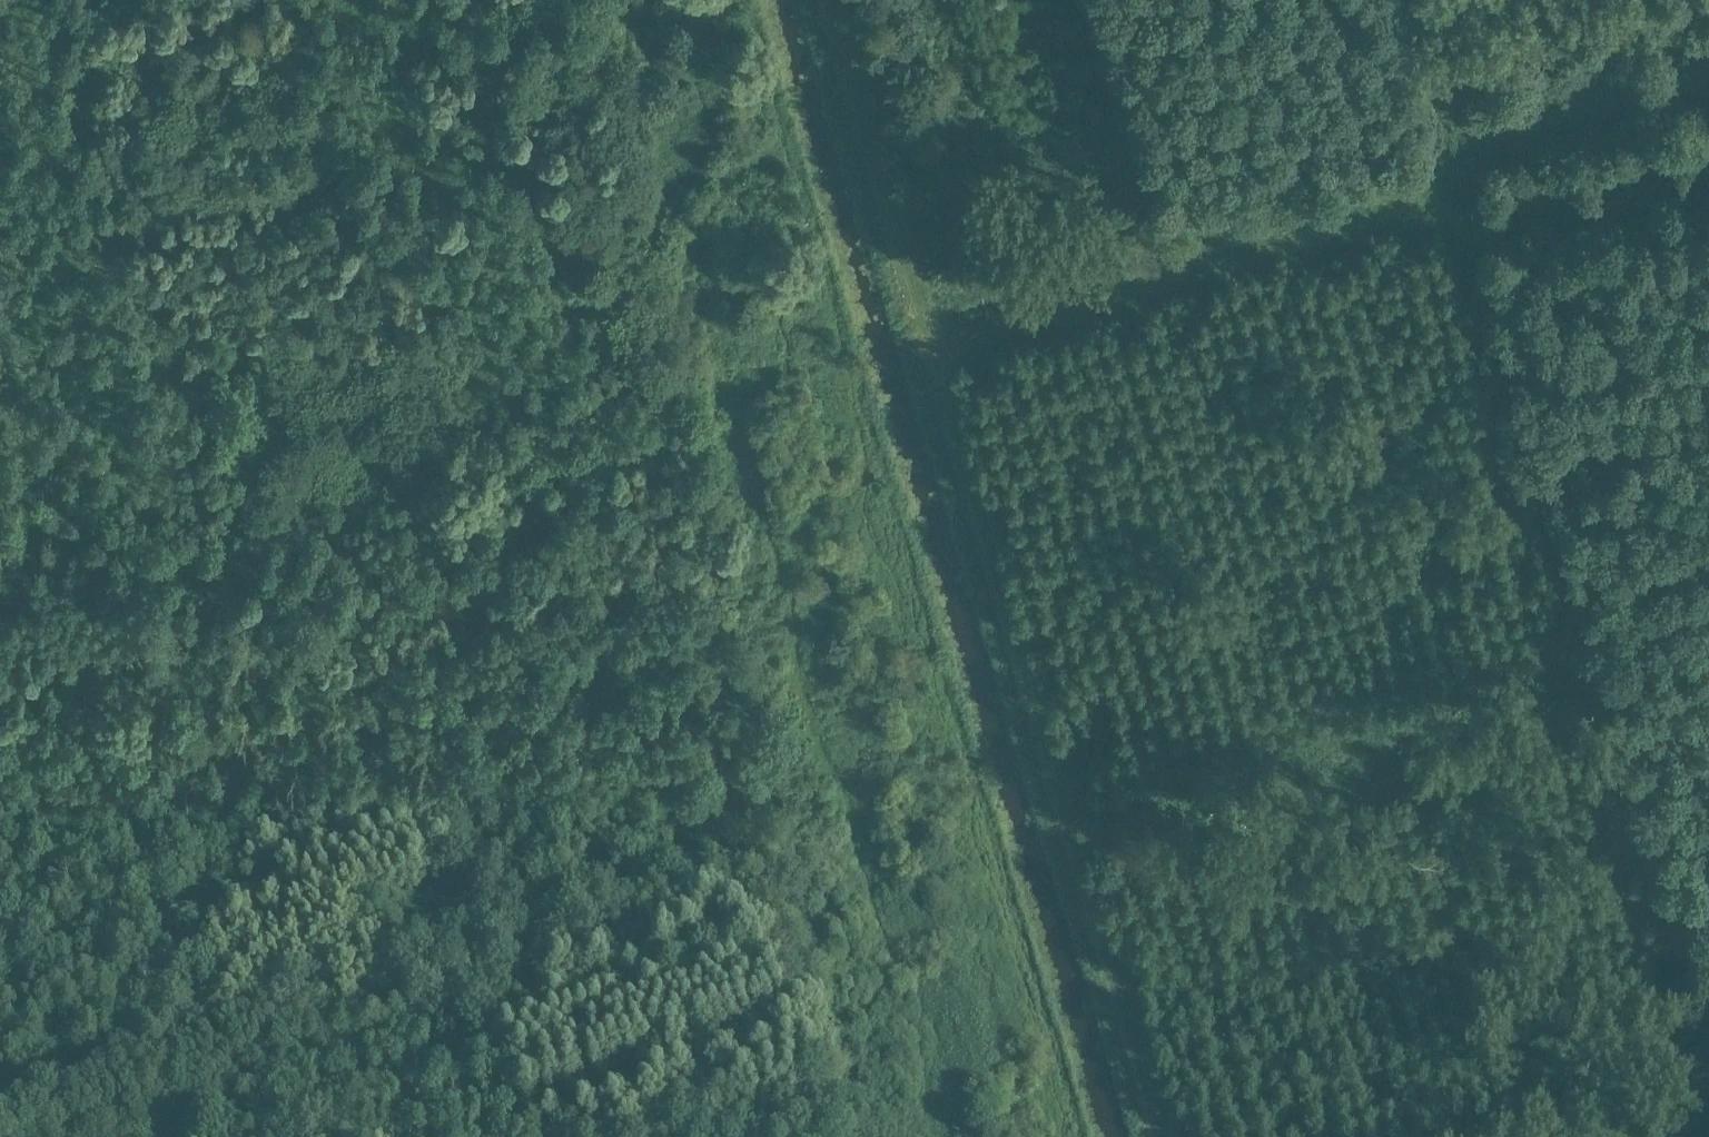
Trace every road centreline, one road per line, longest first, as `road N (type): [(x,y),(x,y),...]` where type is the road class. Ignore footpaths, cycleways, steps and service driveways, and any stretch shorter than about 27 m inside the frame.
road 1 (track): [(934,321),(1175,1136)]
road 2 (track): [(839,0),(934,321)]

